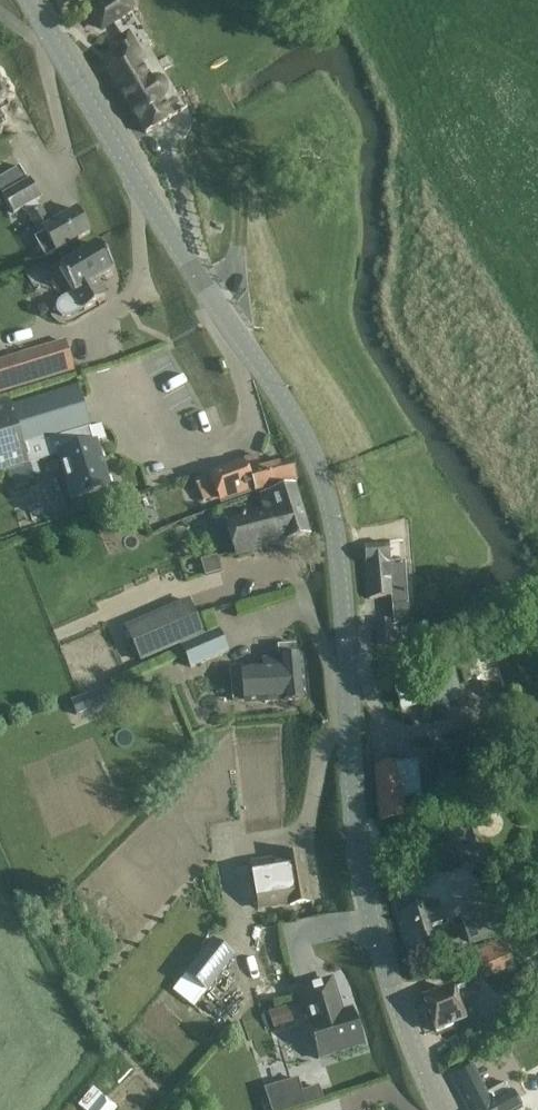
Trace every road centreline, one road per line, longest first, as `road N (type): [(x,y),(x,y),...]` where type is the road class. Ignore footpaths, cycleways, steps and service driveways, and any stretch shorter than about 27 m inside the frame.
road 1 (tertiary): [(444,1109),(412,1041),(373,918),(352,773),(337,543),(306,435),(170,234),(32,0)]

